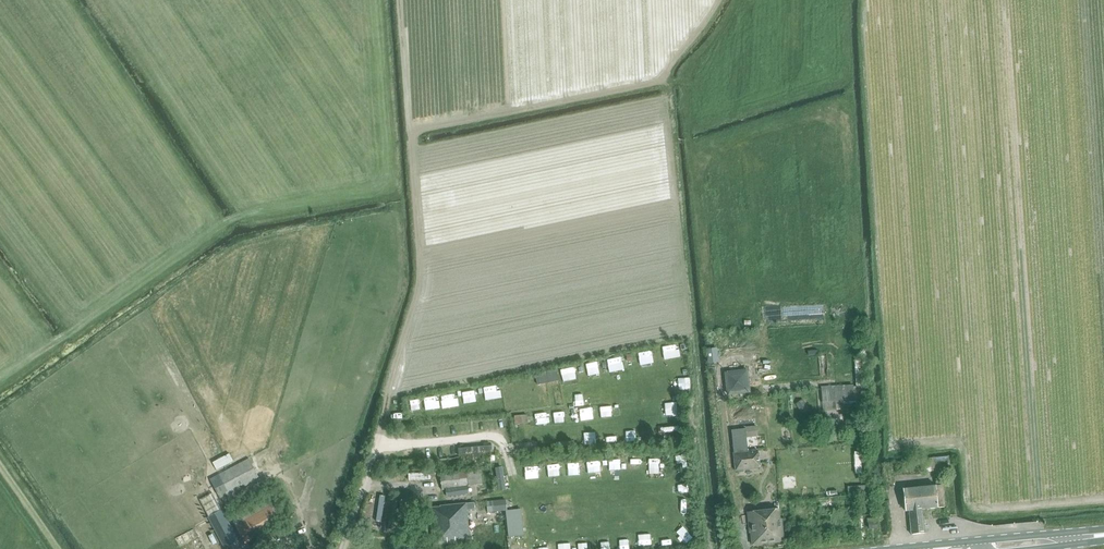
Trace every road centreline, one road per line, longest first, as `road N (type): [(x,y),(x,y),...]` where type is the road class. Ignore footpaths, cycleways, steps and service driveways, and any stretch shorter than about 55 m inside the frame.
road 1 (track): [(515,477),(543,534),(671,522),(669,485),(621,482),(549,491)]
road 2 (secondary): [(962,548),(1103,536)]

